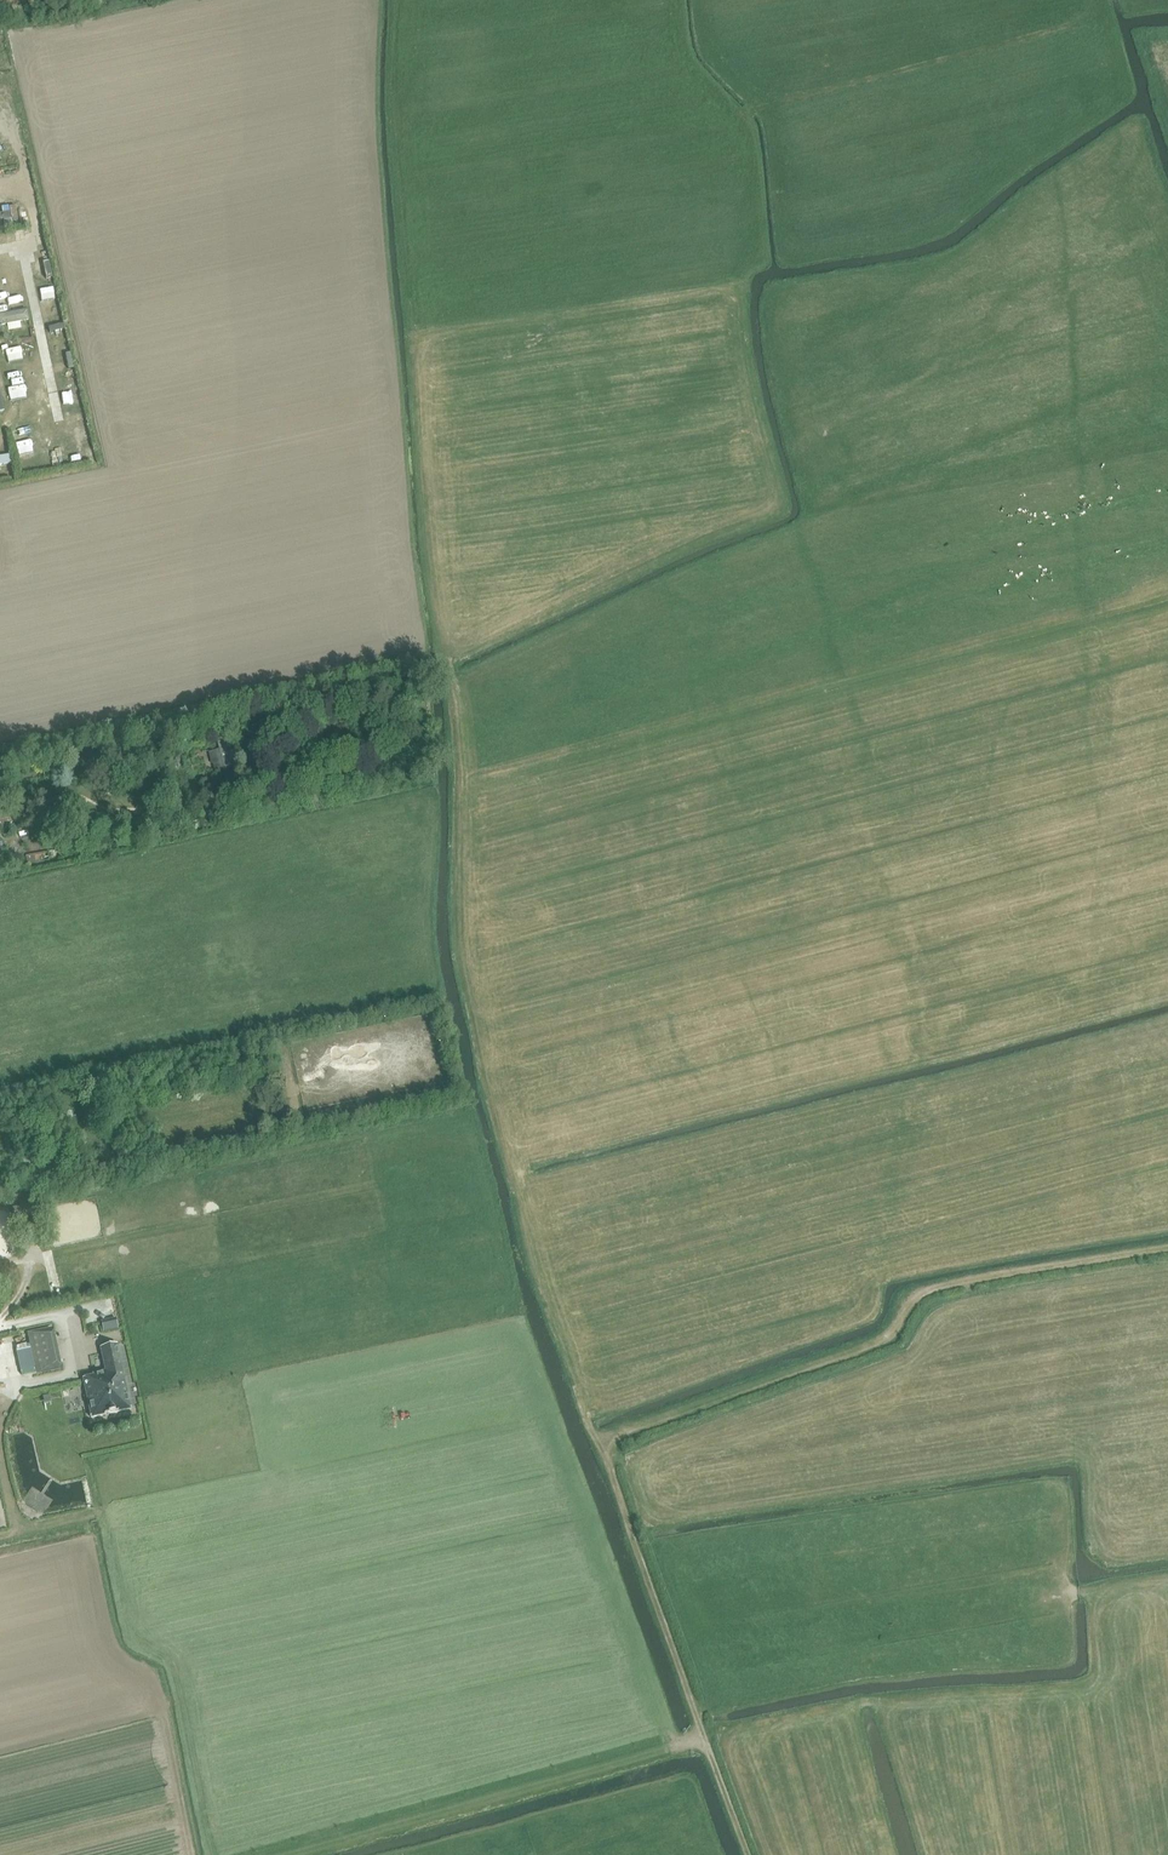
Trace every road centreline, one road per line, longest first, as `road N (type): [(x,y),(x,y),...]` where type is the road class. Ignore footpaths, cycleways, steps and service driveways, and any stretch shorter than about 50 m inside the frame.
road 1 (track): [(749,1854),(628,1521),(610,1463),(613,1440),(895,1333),(910,1301),(940,1288),(1167,1249)]
road 2 (track): [(0,250),(21,246),(59,419)]

